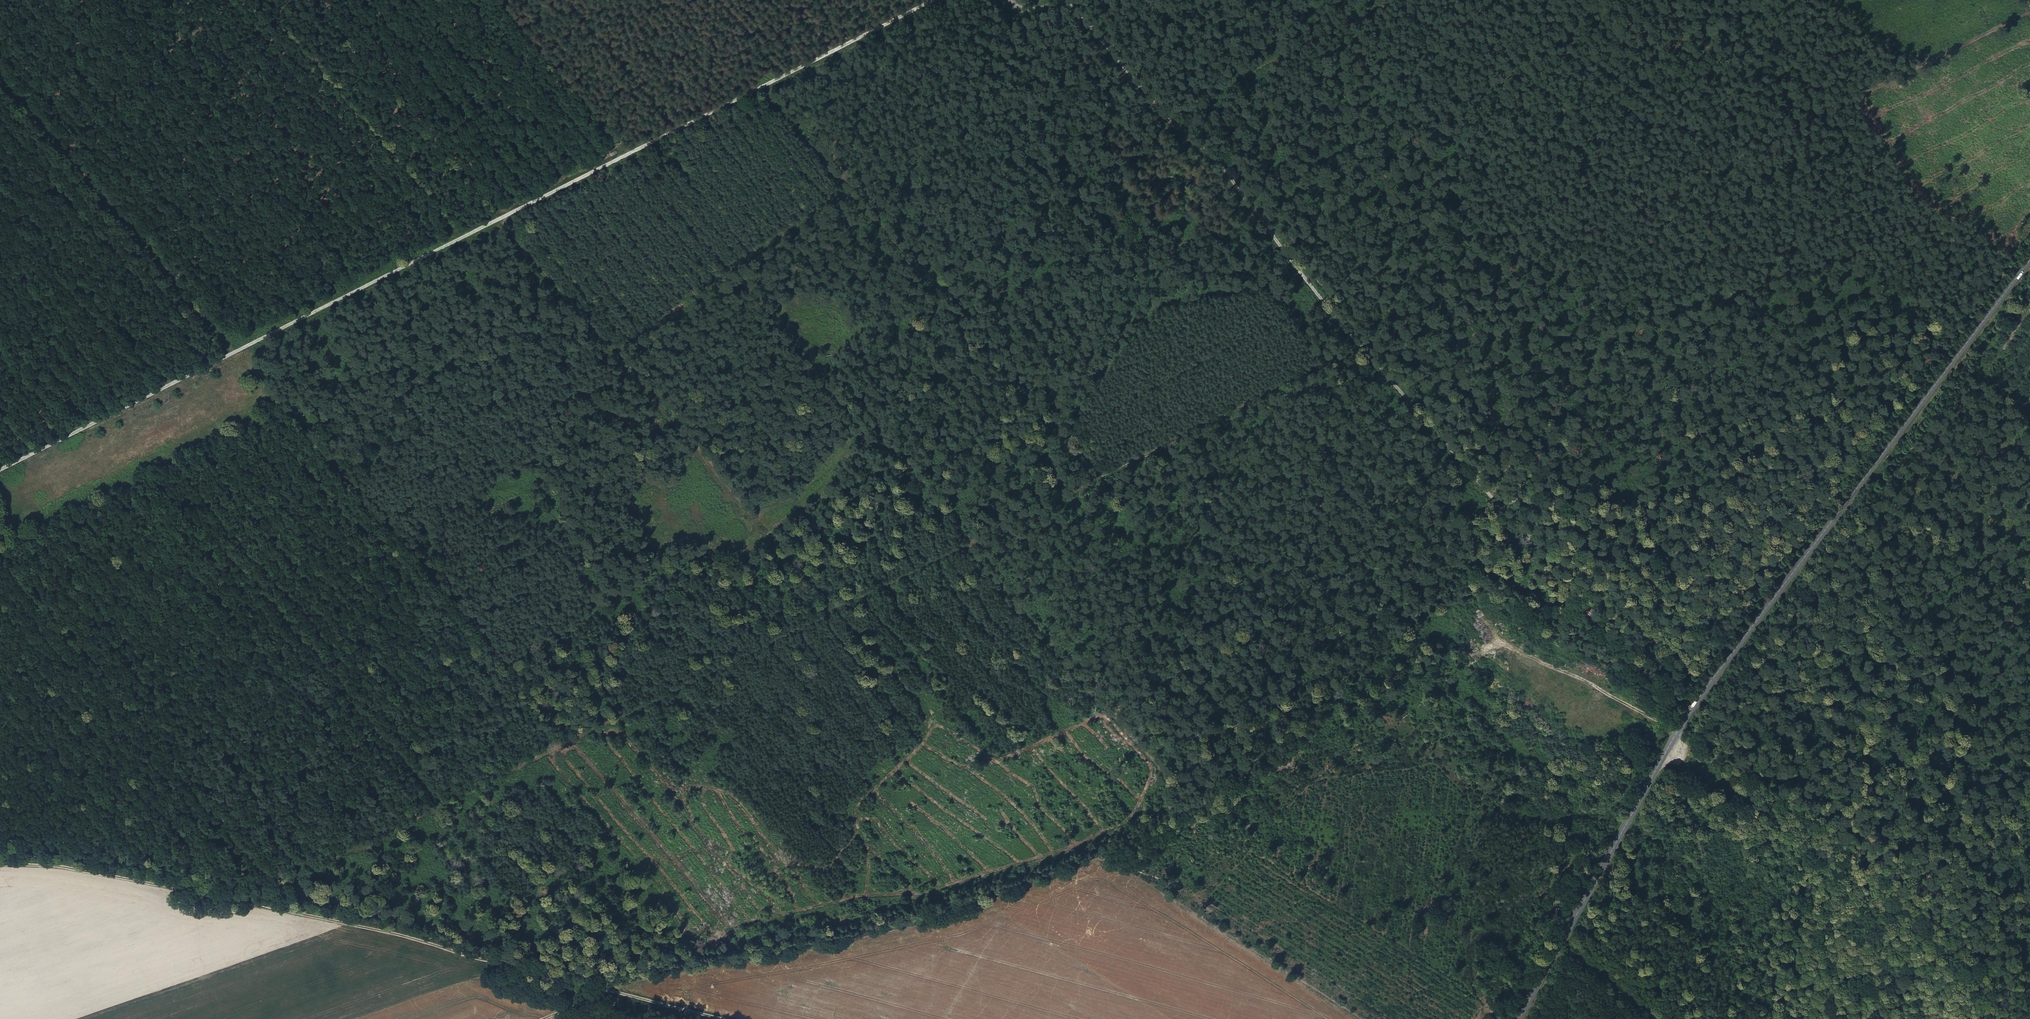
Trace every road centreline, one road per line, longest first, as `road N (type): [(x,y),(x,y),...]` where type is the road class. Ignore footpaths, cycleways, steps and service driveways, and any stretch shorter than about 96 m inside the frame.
road 1 (track): [(931,0),(0,471)]
road 2 (track): [(1692,715),(1645,684),(1067,0)]
road 3 (tertiary): [(2029,267),(1677,735),(1519,1018)]
road 4 (track): [(611,991),(197,890),(57,865),(0,864)]
road 5 (track): [(1515,654),(1677,735)]

